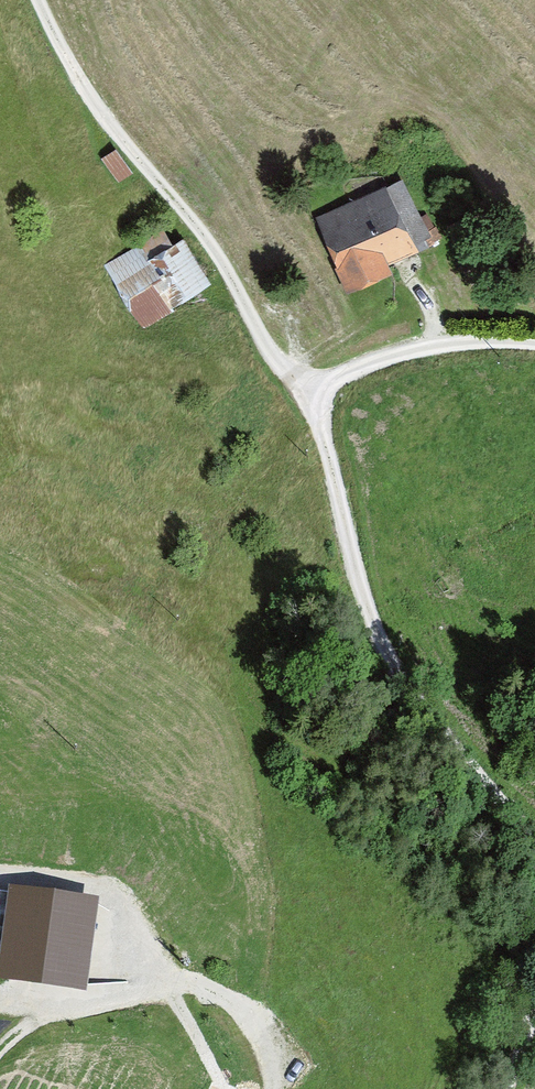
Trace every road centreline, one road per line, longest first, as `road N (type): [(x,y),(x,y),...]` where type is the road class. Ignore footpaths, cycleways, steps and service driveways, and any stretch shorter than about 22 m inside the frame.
road 1 (track): [(534,839),(437,730),(384,653),(315,390)]
road 2 (track): [(315,390),(265,336),(70,53),(48,0)]
road 3 (track): [(275,1088),(270,1044),(233,995),(195,973),(84,1011)]
road 4 (track): [(534,342),(467,335),(315,390)]

